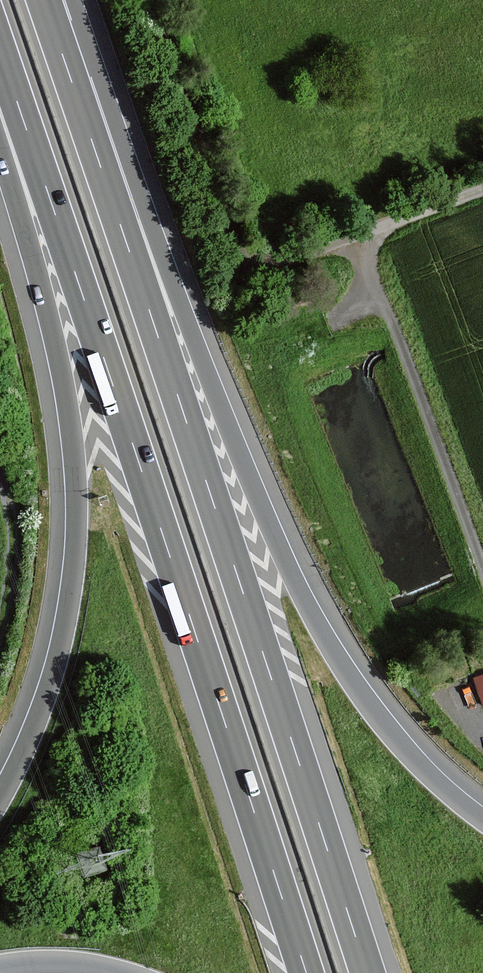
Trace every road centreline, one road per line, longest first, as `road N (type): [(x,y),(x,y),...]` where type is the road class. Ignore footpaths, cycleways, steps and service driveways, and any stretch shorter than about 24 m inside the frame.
road 1 (motorway): [(365,972),(89,130)]
road 2 (motorway): [(34,151),(305,972)]
road 3 (motorway): [(482,818),(417,761),(329,642),(89,130)]
road 4 (motorway): [(34,151),(71,430),(75,531),(55,661),(0,798)]
road 5 (motorway): [(89,130),(44,0)]

